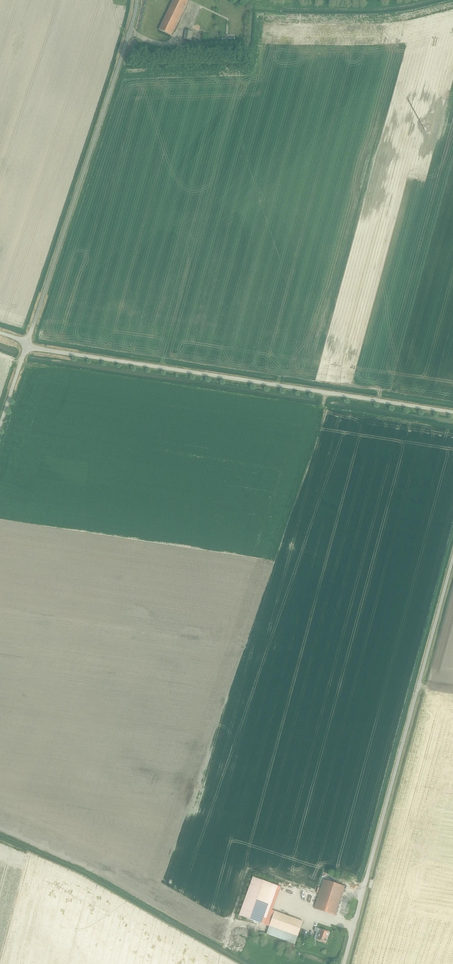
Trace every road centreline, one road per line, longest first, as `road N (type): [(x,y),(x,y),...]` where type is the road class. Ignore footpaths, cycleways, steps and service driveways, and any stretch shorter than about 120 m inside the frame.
road 1 (unclassified): [(452,413),(28,344)]
road 2 (unclassified): [(344,963),(452,559)]
road 3 (unclassified): [(28,344),(137,0)]

